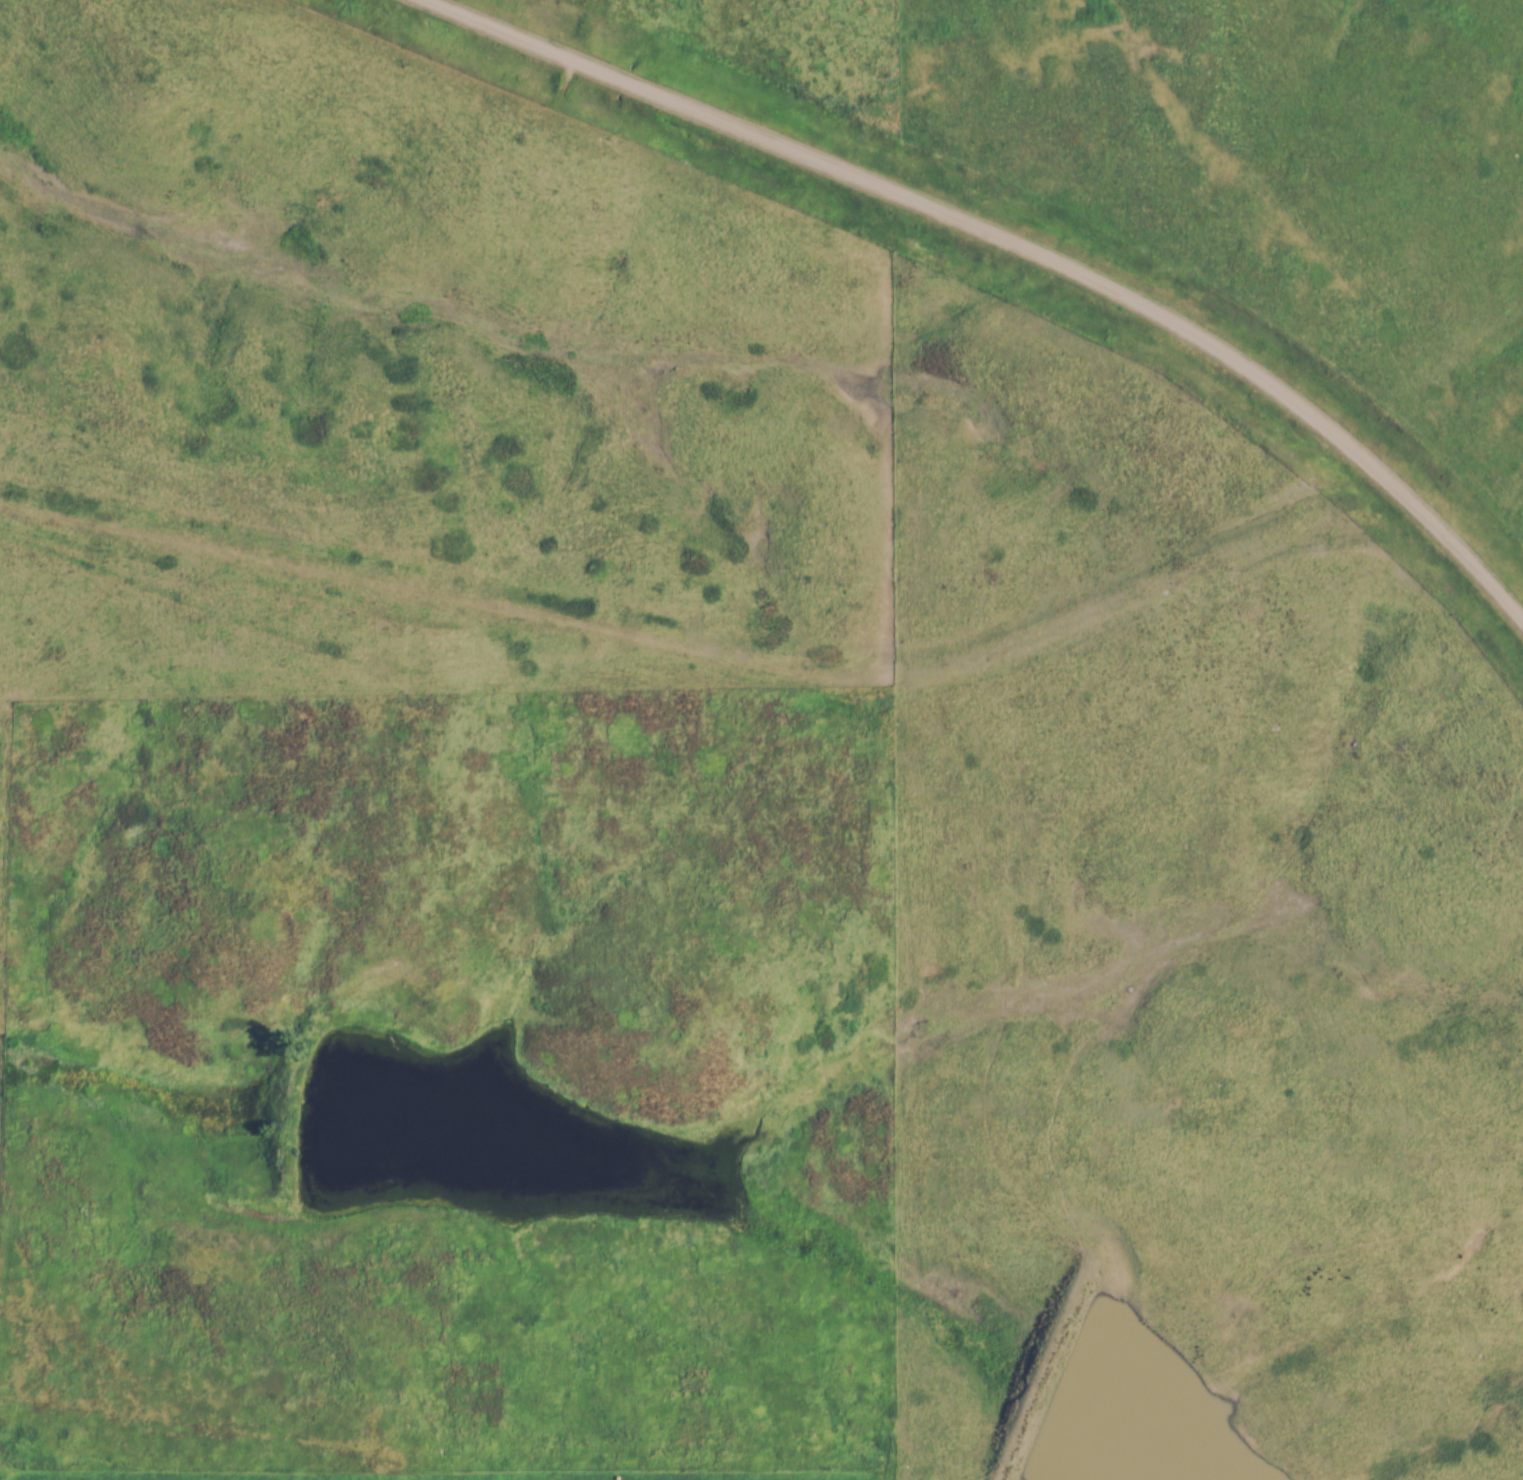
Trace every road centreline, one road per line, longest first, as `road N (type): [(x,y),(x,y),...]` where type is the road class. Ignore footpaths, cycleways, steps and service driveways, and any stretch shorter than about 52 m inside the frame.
road 1 (residential): [(424,0),(1061,267),(1186,331),(1302,410),(1445,535),(1522,630)]

